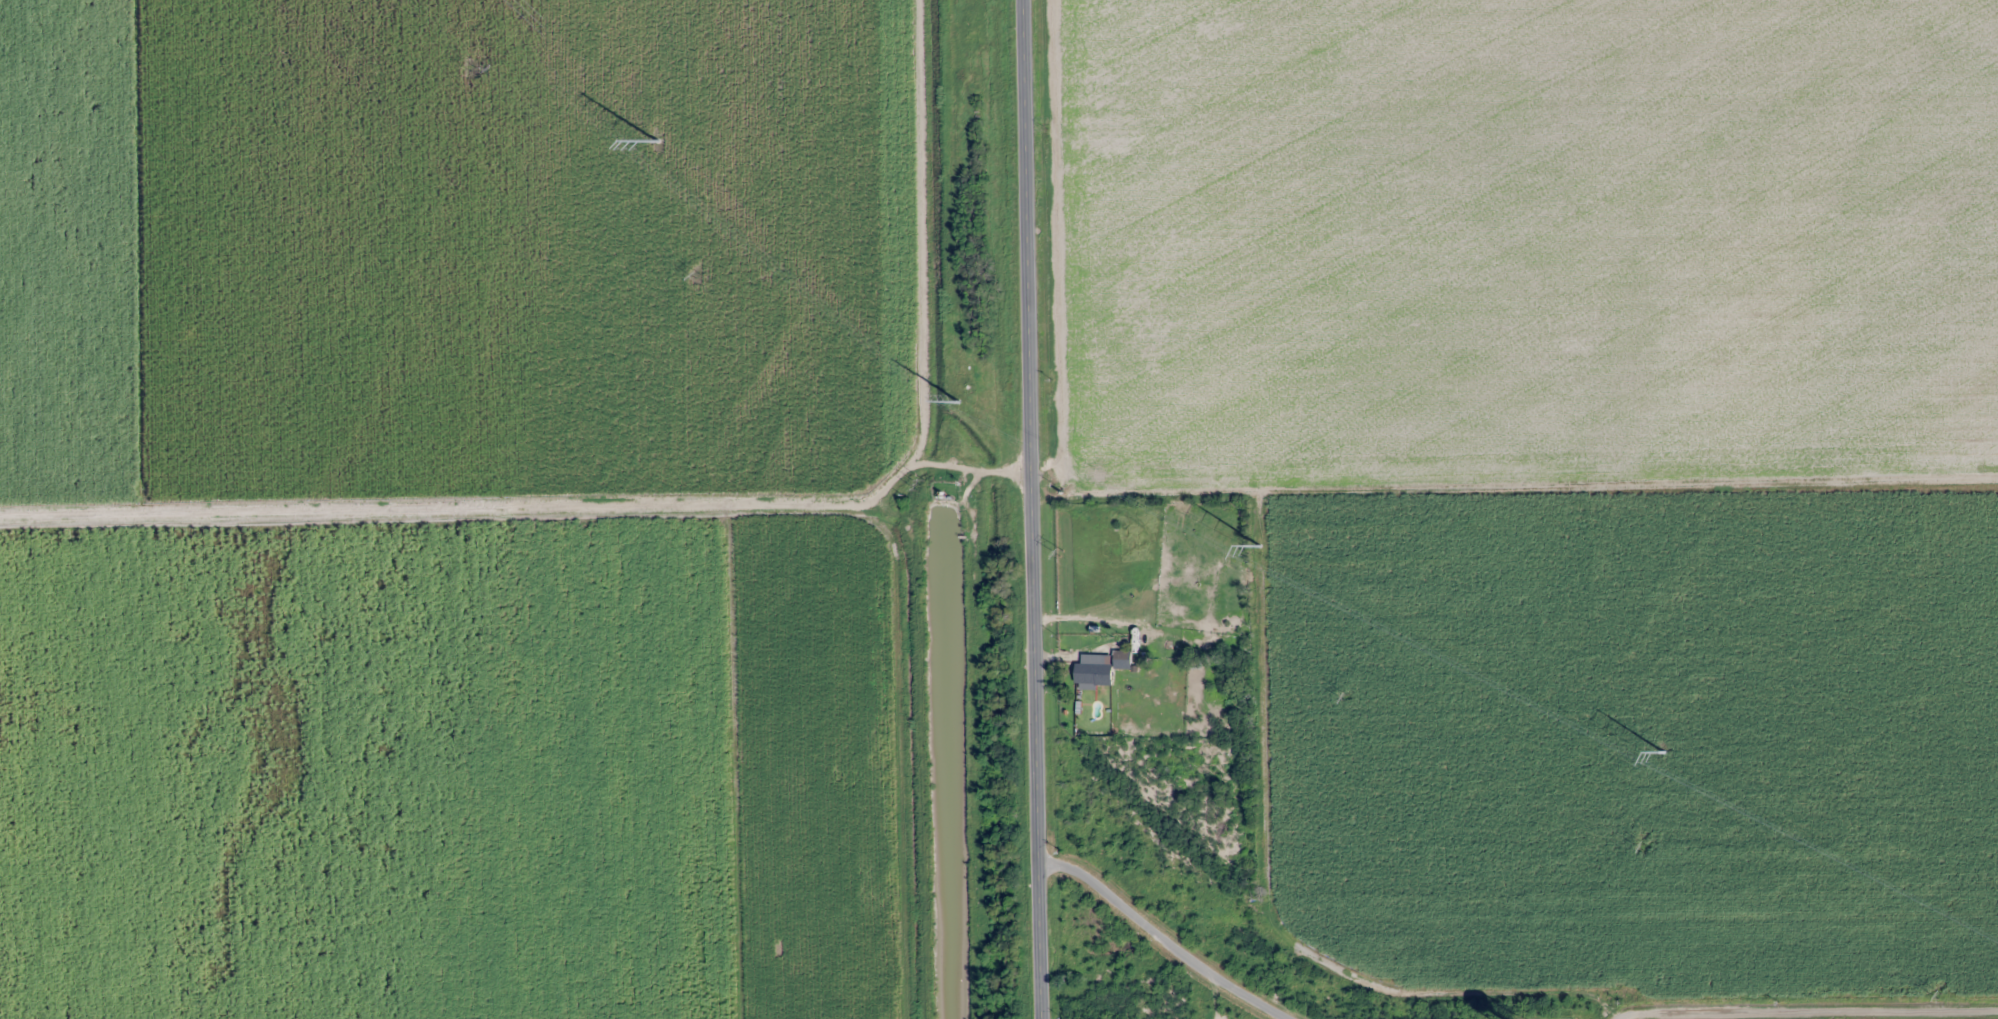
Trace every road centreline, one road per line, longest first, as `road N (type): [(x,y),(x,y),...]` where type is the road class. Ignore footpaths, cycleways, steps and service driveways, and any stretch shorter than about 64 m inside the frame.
road 1 (tertiary): [(1023,0),(1042,1018)]
road 2 (residential): [(1619,1018),(1643,1012),(1997,1010)]
road 3 (residential): [(1039,865),(1070,863),(1197,966),(1284,1018)]

